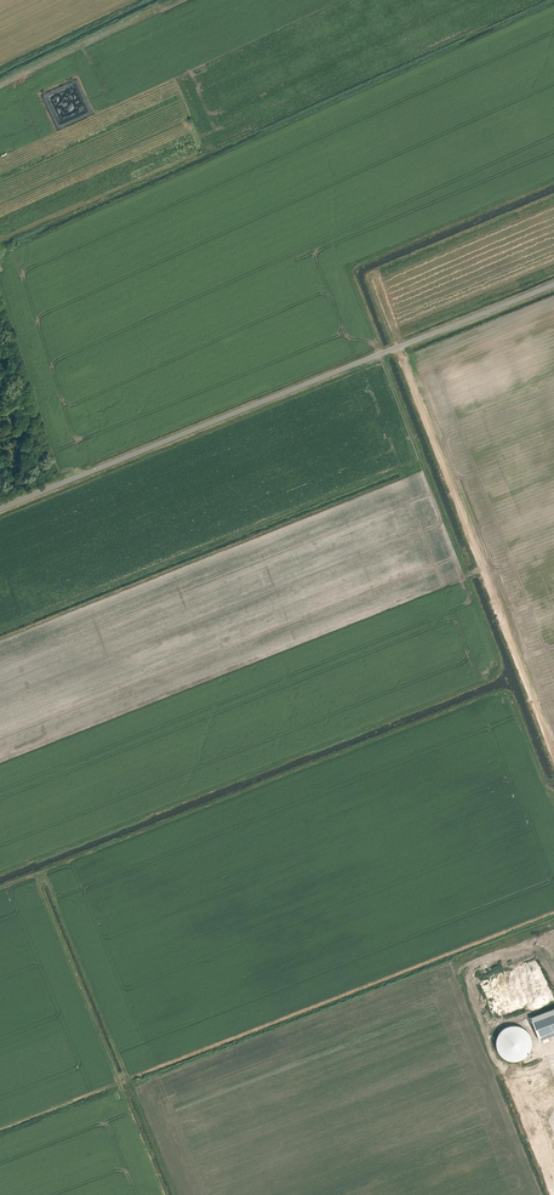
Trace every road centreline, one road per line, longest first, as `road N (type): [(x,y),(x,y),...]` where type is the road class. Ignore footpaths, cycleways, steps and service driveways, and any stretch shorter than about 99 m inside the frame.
road 1 (unclassified): [(0,509),(553,285)]
road 2 (track): [(553,759),(396,348)]

